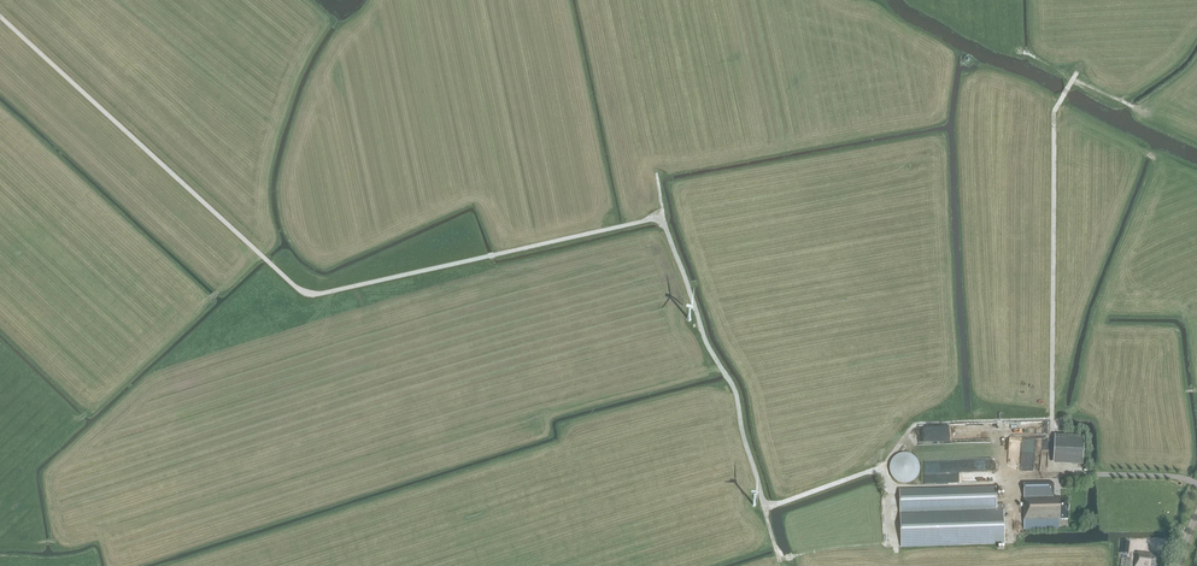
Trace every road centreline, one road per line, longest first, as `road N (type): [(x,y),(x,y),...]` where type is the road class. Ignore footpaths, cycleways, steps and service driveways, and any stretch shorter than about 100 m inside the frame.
road 1 (unclassified): [(879,468),(766,509),(736,394),(707,344),(661,216),(312,293),(294,285),(0,16)]

